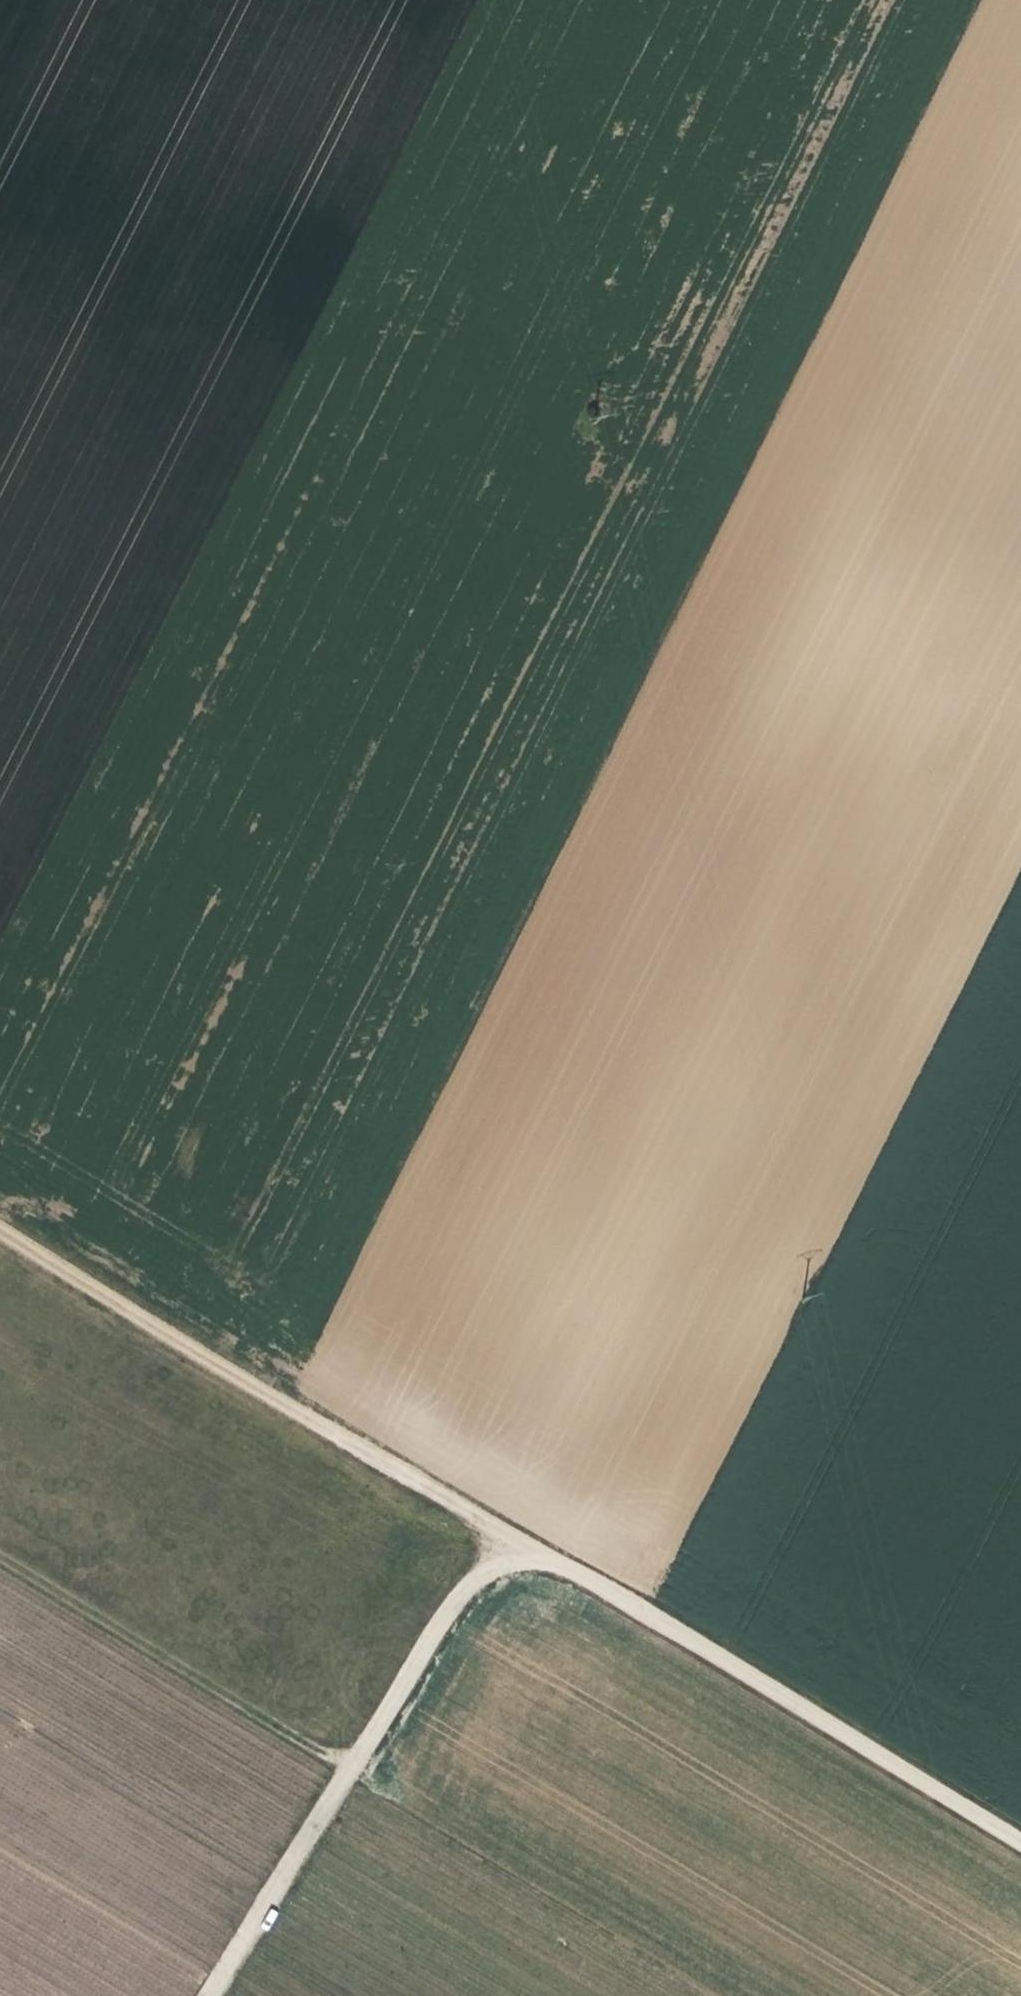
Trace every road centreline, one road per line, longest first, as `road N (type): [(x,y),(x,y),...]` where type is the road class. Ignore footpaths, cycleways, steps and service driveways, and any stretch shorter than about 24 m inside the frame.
road 1 (unclassified): [(352,1761),(500,1532),(1020,1838)]
road 2 (track): [(206,1995),(352,1761),(0,1546)]
road 3 (track): [(500,1532),(0,1228)]

